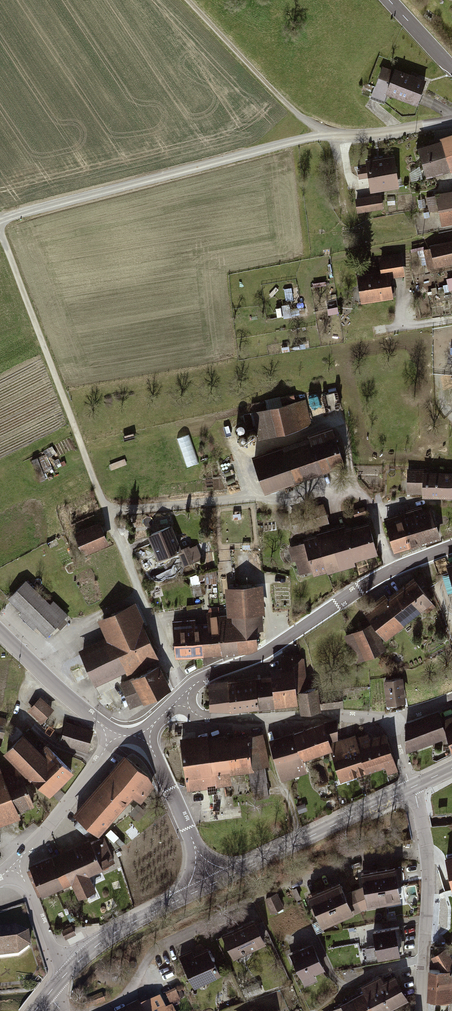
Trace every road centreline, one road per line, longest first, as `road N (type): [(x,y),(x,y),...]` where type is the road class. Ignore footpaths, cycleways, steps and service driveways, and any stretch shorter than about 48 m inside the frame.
road 1 (track): [(333,136),(0,222)]
road 2 (residential): [(186,693),(61,393)]
road 3 (secondary): [(186,693),(281,643),(374,581),(451,546)]
road 4 (residential): [(412,787),(430,888),(423,1010)]
road 5 (secondary): [(211,884),(412,787)]
road 6 (residential): [(391,720),(210,718),(179,698)]
road 7 (track): [(190,0),(300,117),(333,136)]
road 8 (residential): [(101,1010),(129,995),(154,949),(256,905)]
road 9 (track): [(61,393),(0,232)]
road 10 (secondary): [(69,970),(120,929),(211,884)]
road 11 (residential): [(13,865),(114,733)]
road 12 (secondary): [(211,884),(144,732)]
road 13 (track): [(333,136),(348,219),(366,228),(416,229)]
road 14 (tertiary): [(0,631),(114,733)]
road 15 (residential): [(69,970),(13,865)]

